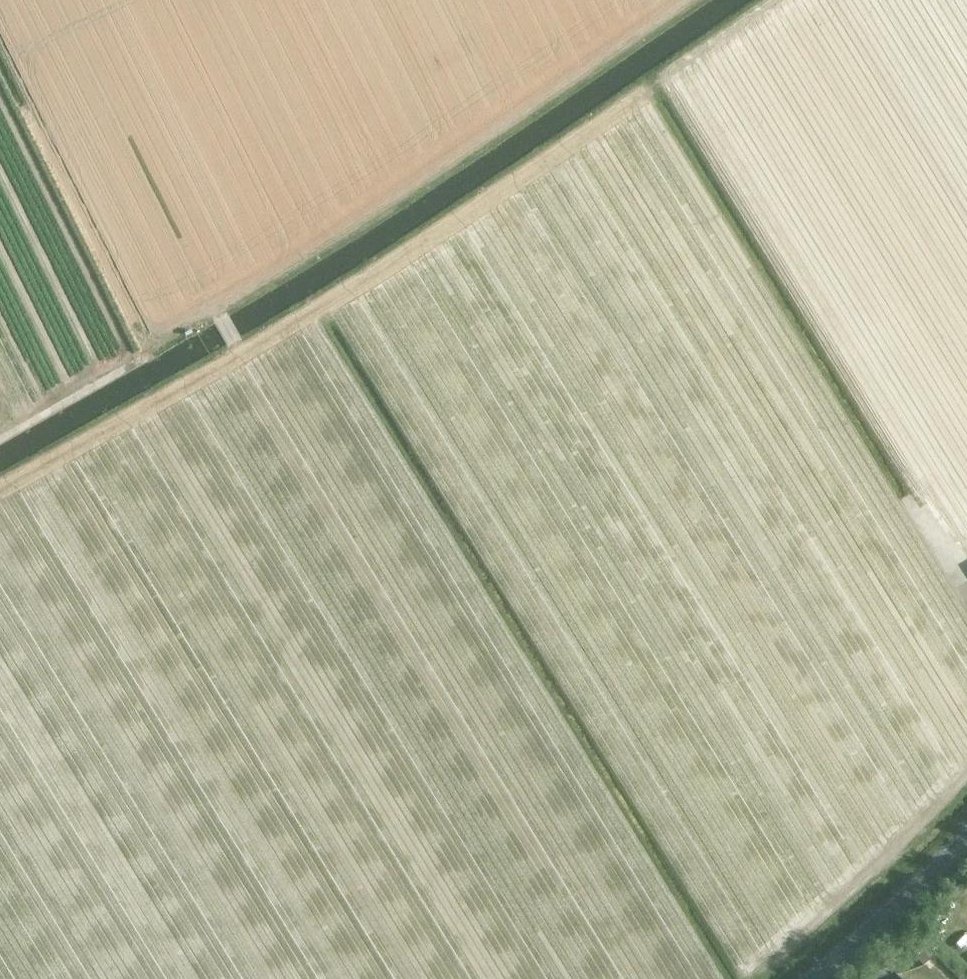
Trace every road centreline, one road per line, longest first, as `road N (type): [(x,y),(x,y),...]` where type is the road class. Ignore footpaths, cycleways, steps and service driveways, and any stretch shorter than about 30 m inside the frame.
road 1 (tertiary): [(811,978),(966,835)]

